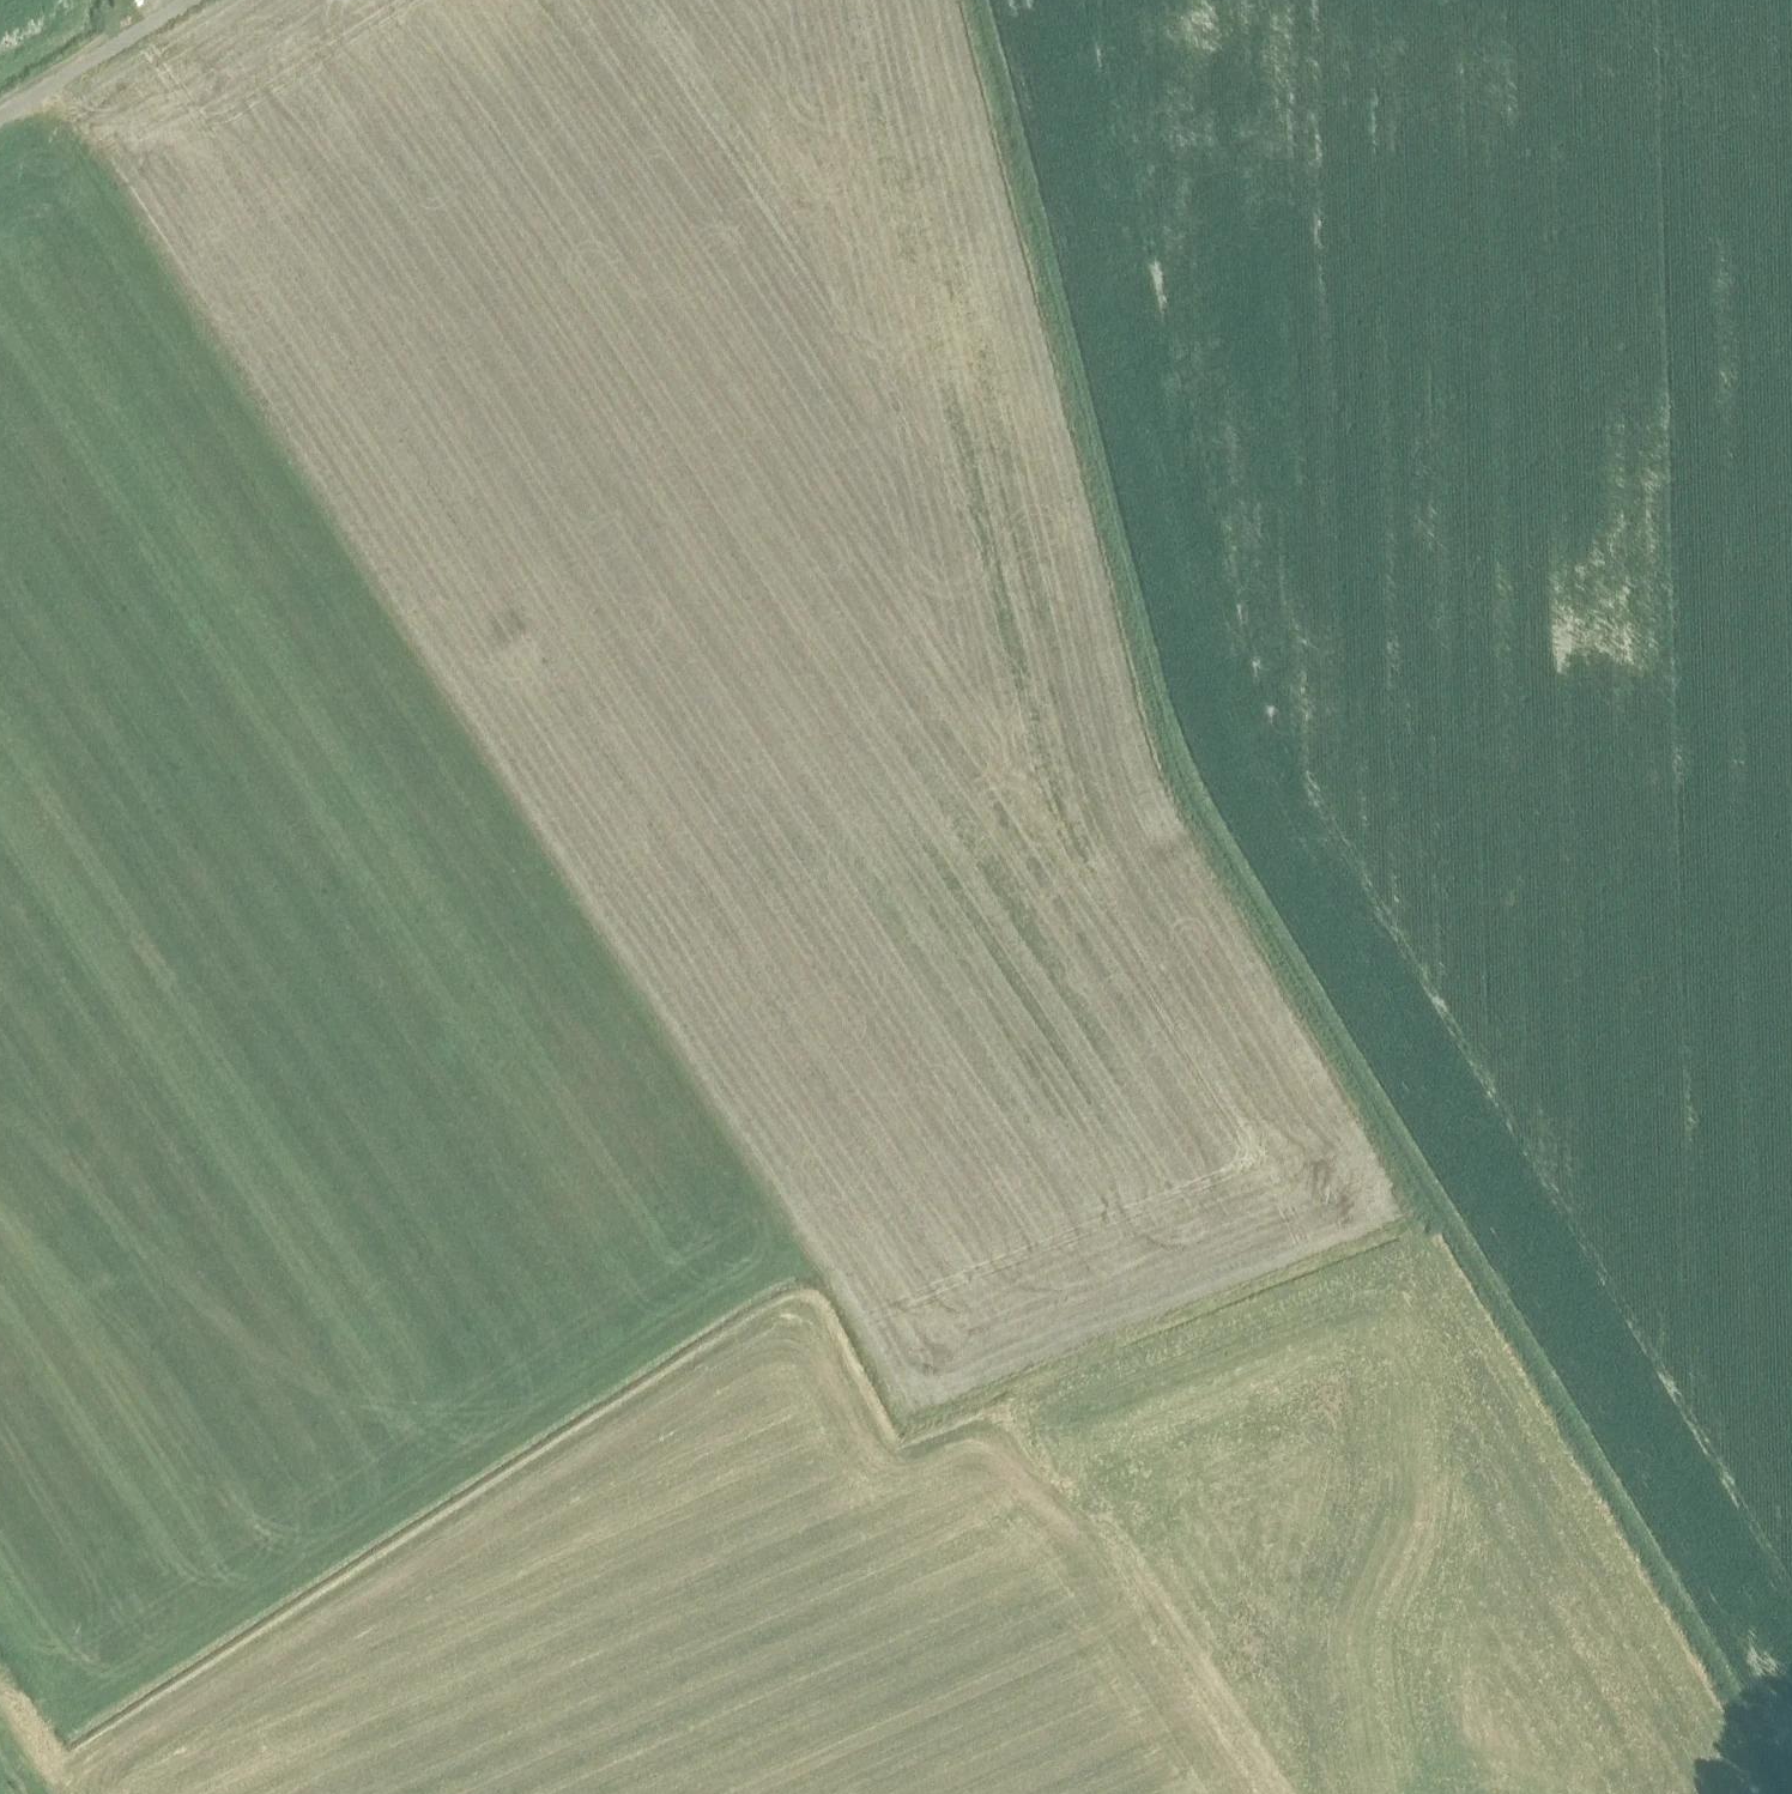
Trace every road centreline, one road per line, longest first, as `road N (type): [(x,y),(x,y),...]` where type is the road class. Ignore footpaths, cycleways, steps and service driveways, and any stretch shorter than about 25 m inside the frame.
road 1 (unclassified): [(0,122),(191,0)]
road 2 (track): [(0,1689),(67,1793)]

